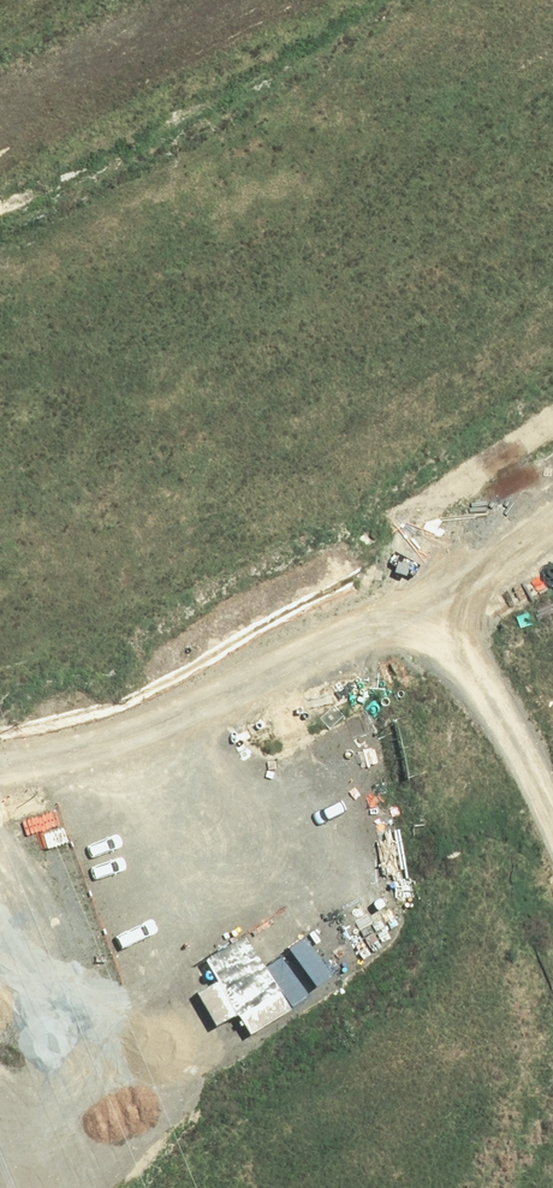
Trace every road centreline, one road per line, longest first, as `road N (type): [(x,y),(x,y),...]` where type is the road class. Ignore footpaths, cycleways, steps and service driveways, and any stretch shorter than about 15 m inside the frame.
road 1 (unknown): [(552,509),(323,644),(0,748)]
road 2 (unknown): [(207,0),(0,109)]

